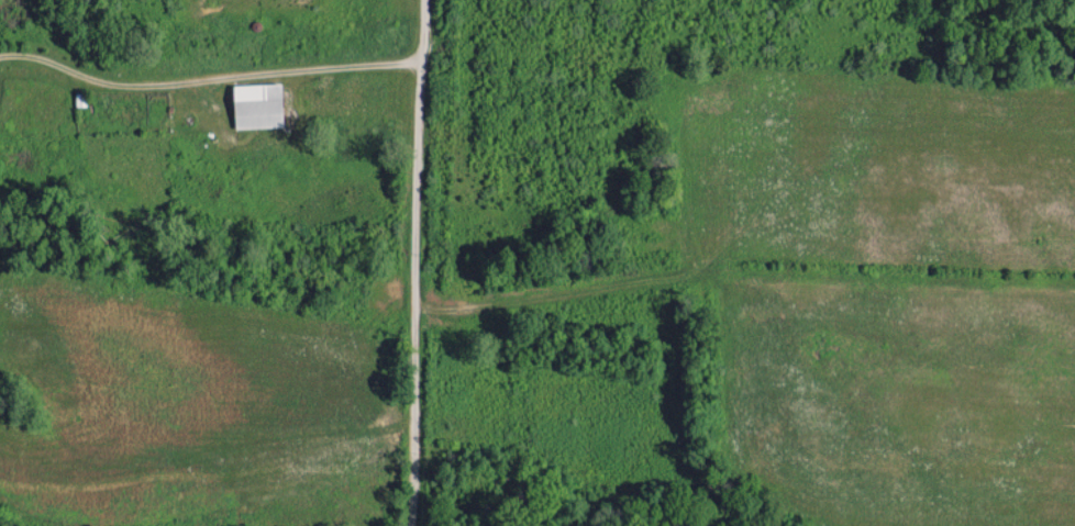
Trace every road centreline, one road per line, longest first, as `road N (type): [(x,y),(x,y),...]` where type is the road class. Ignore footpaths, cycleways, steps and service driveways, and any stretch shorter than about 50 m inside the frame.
road 1 (residential): [(408,525),(418,412),(425,0)]

